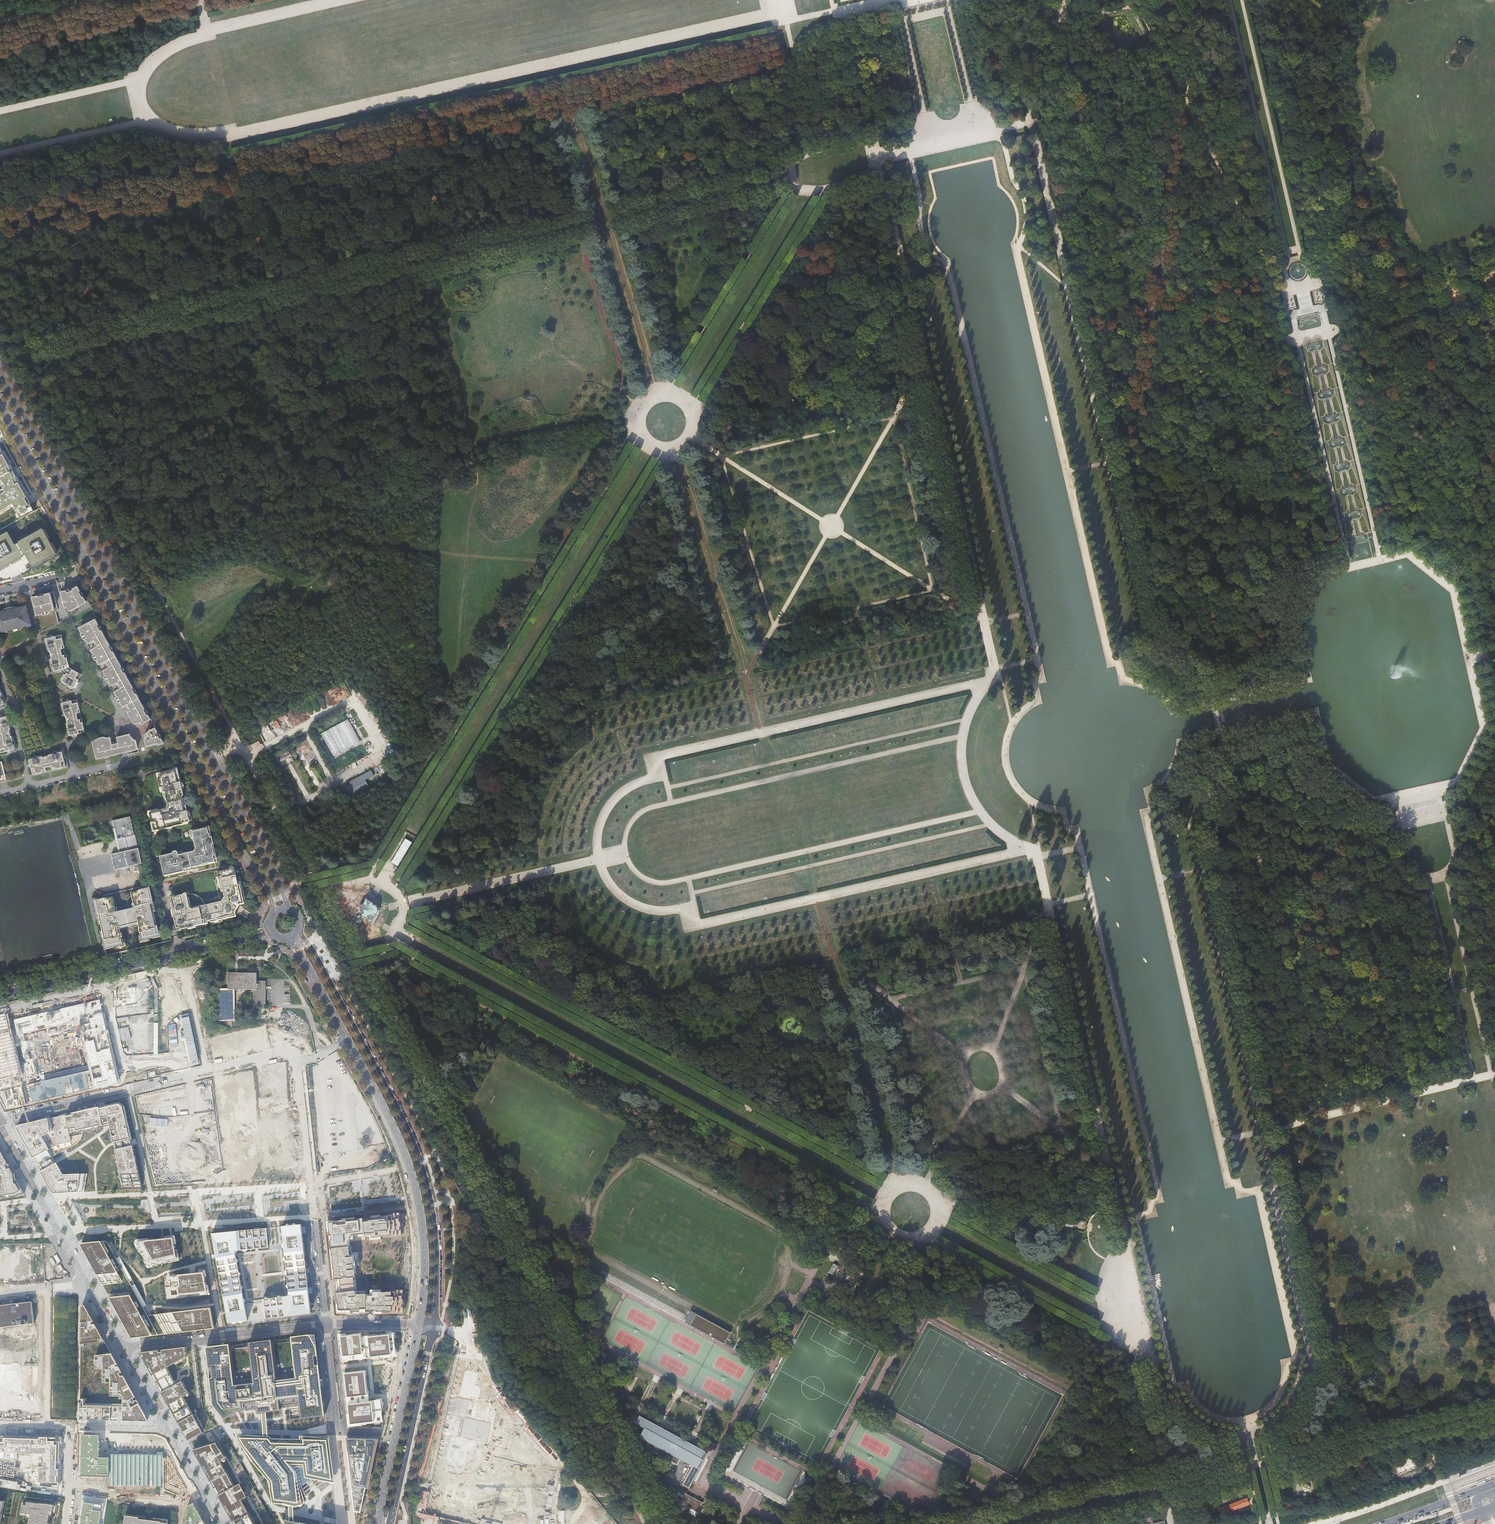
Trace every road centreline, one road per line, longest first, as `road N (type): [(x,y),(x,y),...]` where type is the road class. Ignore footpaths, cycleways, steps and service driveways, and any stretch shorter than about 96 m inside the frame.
road 1 (track): [(671,1523),(0,307)]
road 2 (secondary): [(390,1523),(432,1335),(432,1205),(413,1139),(299,930)]
road 3 (secondary): [(292,912),(0,372)]
road 4 (track): [(1035,150),(1149,639),(1194,663),(1212,702)]
road 5 (track): [(1172,1388),(1134,1218),(1152,1214),(1149,1203),(1158,1201),(1078,848)]
road 6 (track): [(1029,800),(1014,784),(1004,750),(1016,717),(1036,699),(1032,681),(1040,679),(946,263)]
road 7 (track): [(232,136),(782,13)]
road 8 (track): [(1310,1369),(1187,820)]
road 9 (track): [(1037,856),(1163,1403)]
road 10 (track): [(405,922),(893,1190)]
road 11 (track): [(883,1216),(394,950)]
road 12 (track): [(1013,244),(1109,664),(1119,663),(1123,680),(1149,687),(1174,710)]
road 13 (track): [(394,887),(661,451)]
road 14 (track): [(640,437),(370,871)]
road 15 (track): [(1494,419),(1317,285),(1283,288),(1184,97)]
road 16 (track): [(981,812),(965,748),(993,670),(926,367)]
road 17 (track): [(1024,969),(1061,1128),(1005,1144),(939,1158),(890,999)]
road 18 (secondary): [(289,939),(323,988),(410,1164),(425,1265),(419,1324)]
road 19 (track): [(1181,119),(1133,456),(1065,472)]
road 20 (secondary): [(0,404),(195,758)]
road 21 (track): [(981,812),(663,883),(638,874),(624,852)]
road 22 (track): [(746,680),(926,367)]
road 23 (track): [(688,439),(983,622)]
road 24 (track): [(695,907),(699,923),(1021,848)]
road 25 (track): [(1158,879),(1494,804)]
road 26 (track): [(957,1523),(1152,1479),(1157,1498),(1042,1523)]
road 27 (track): [(1467,656),(1484,729),(1457,782),(1373,802),(1327,765),(1316,711)]
road 28 (track): [(1172,302),(1332,554),(1347,558)]
road 29 (track): [(669,788),(970,719)]
road 30 (track): [(692,893),(991,824)]
road 31 (track): [(672,803),(966,736)]
road 32 (track): [(929,144),(903,20),(948,9),(978,133)]
road 33 (track): [(1327,333),(1269,339),(1245,246),(1181,119)]
road 34 (residential): [(288,1051),(0,1117)]
road 35 (track): [(926,367),(871,139),(817,150)]
road 36 (track): [(1218,1142),(1473,1081)]
road 37 (track): [(923,1236),(1153,1358)]
road 38 (track): [(938,1213),(1099,1300),(1127,1245),(1139,1242)]
road 39 (track): [(688,408),(820,194)]
road 40 (track): [(664,396),(797,185)]
road 41 (residential): [(177,954),(136,777),(195,758)]
road 42 (track): [(1212,702),(1308,680),(1298,626),(1323,574),(1349,568)]
road 43 (track): [(1266,1463),(1494,1409)]
road 44 (track): [(760,735),(988,683)]
road 45 (track): [(1294,332),(1347,558)]
road 46 (track): [(1133,456),(1146,458),(1315,592)]
road 47 (track): [(1325,326),(1376,547)]
road 48 (unknown): [(232,1189),(184,969)]
road 49 (track): [(1425,874),(1473,1081)]
road 50 (track): [(1491,1076),(1443,870)]
road 51 (residential): [(122,1347),(325,1323)]
road 52 (track): [(1181,119),(1128,7),(1072,19),(1059,0)]
road 53 (secondary): [(419,1324),(378,1523)]
road 54 (track): [(1255,280),(1074,324)]
road 55 (track): [(1349,568),(1406,554),(1453,591),(1467,656)]
road 56 (unclassified): [(177,954),(0,995)]
road 57 (residential): [(0,1126),(87,1284)]
road 58 (track): [(935,1203),(1109,1168)]
road 59 (secondary): [(195,758),(273,913)]
road 60 (track): [(685,443),(692,421),(684,402),(664,396),(646,404),(638,419),(646,444),(661,451),(680,447)]
road 61 (track): [(966,1056),(836,962)]
road 62 (track): [(1133,1350),(1165,1505)]
road 63 (track): [(886,1201),(886,1223),(897,1236),(917,1238),(933,1226),(937,1209),(926,1190),(908,1185),(890,1195)]
road 64 (track): [(993,1051),(1049,905)]
road 65 (motorway): [(1494,1475),(1353,1523)]
road 66 (track): [(672,803),(662,758),(760,735)]
road 67 (track): [(817,150),(789,160),(799,189),(827,195),(881,182)]
road 68 (track): [(403,904),(543,873)]
road 69 (residential): [(311,1184),(325,1323)]
road 70 (track): [(890,999),(1024,969)]
road 71 (track): [(1001,1084),(1109,1168)]
road 72 (unknown): [(288,1051),(298,1074),(311,1184)]
road 73 (track): [(1401,825),(1412,865),(1436,875),(1452,859),(1445,815)]
road 74 (track): [(875,156),(1006,127)]
road 75 (track): [(784,22),(817,150)]
road 76 (residential): [(0,794),(125,757)]
road 77 (track): [(403,904),(389,882),(370,871),(290,888)]
road 78 (track): [(211,29),(334,0)]
road 79 (track): [(909,148),(922,240),(946,263)]
road 80 (track): [(1001,128),(1027,219),(1013,244)]
road 81 (track): [(966,1056),(974,1092),(996,1090),(997,1057),(984,1048),(970,1052)]
road 82 (track): [(600,859),(601,825),(617,798),(666,775)]

